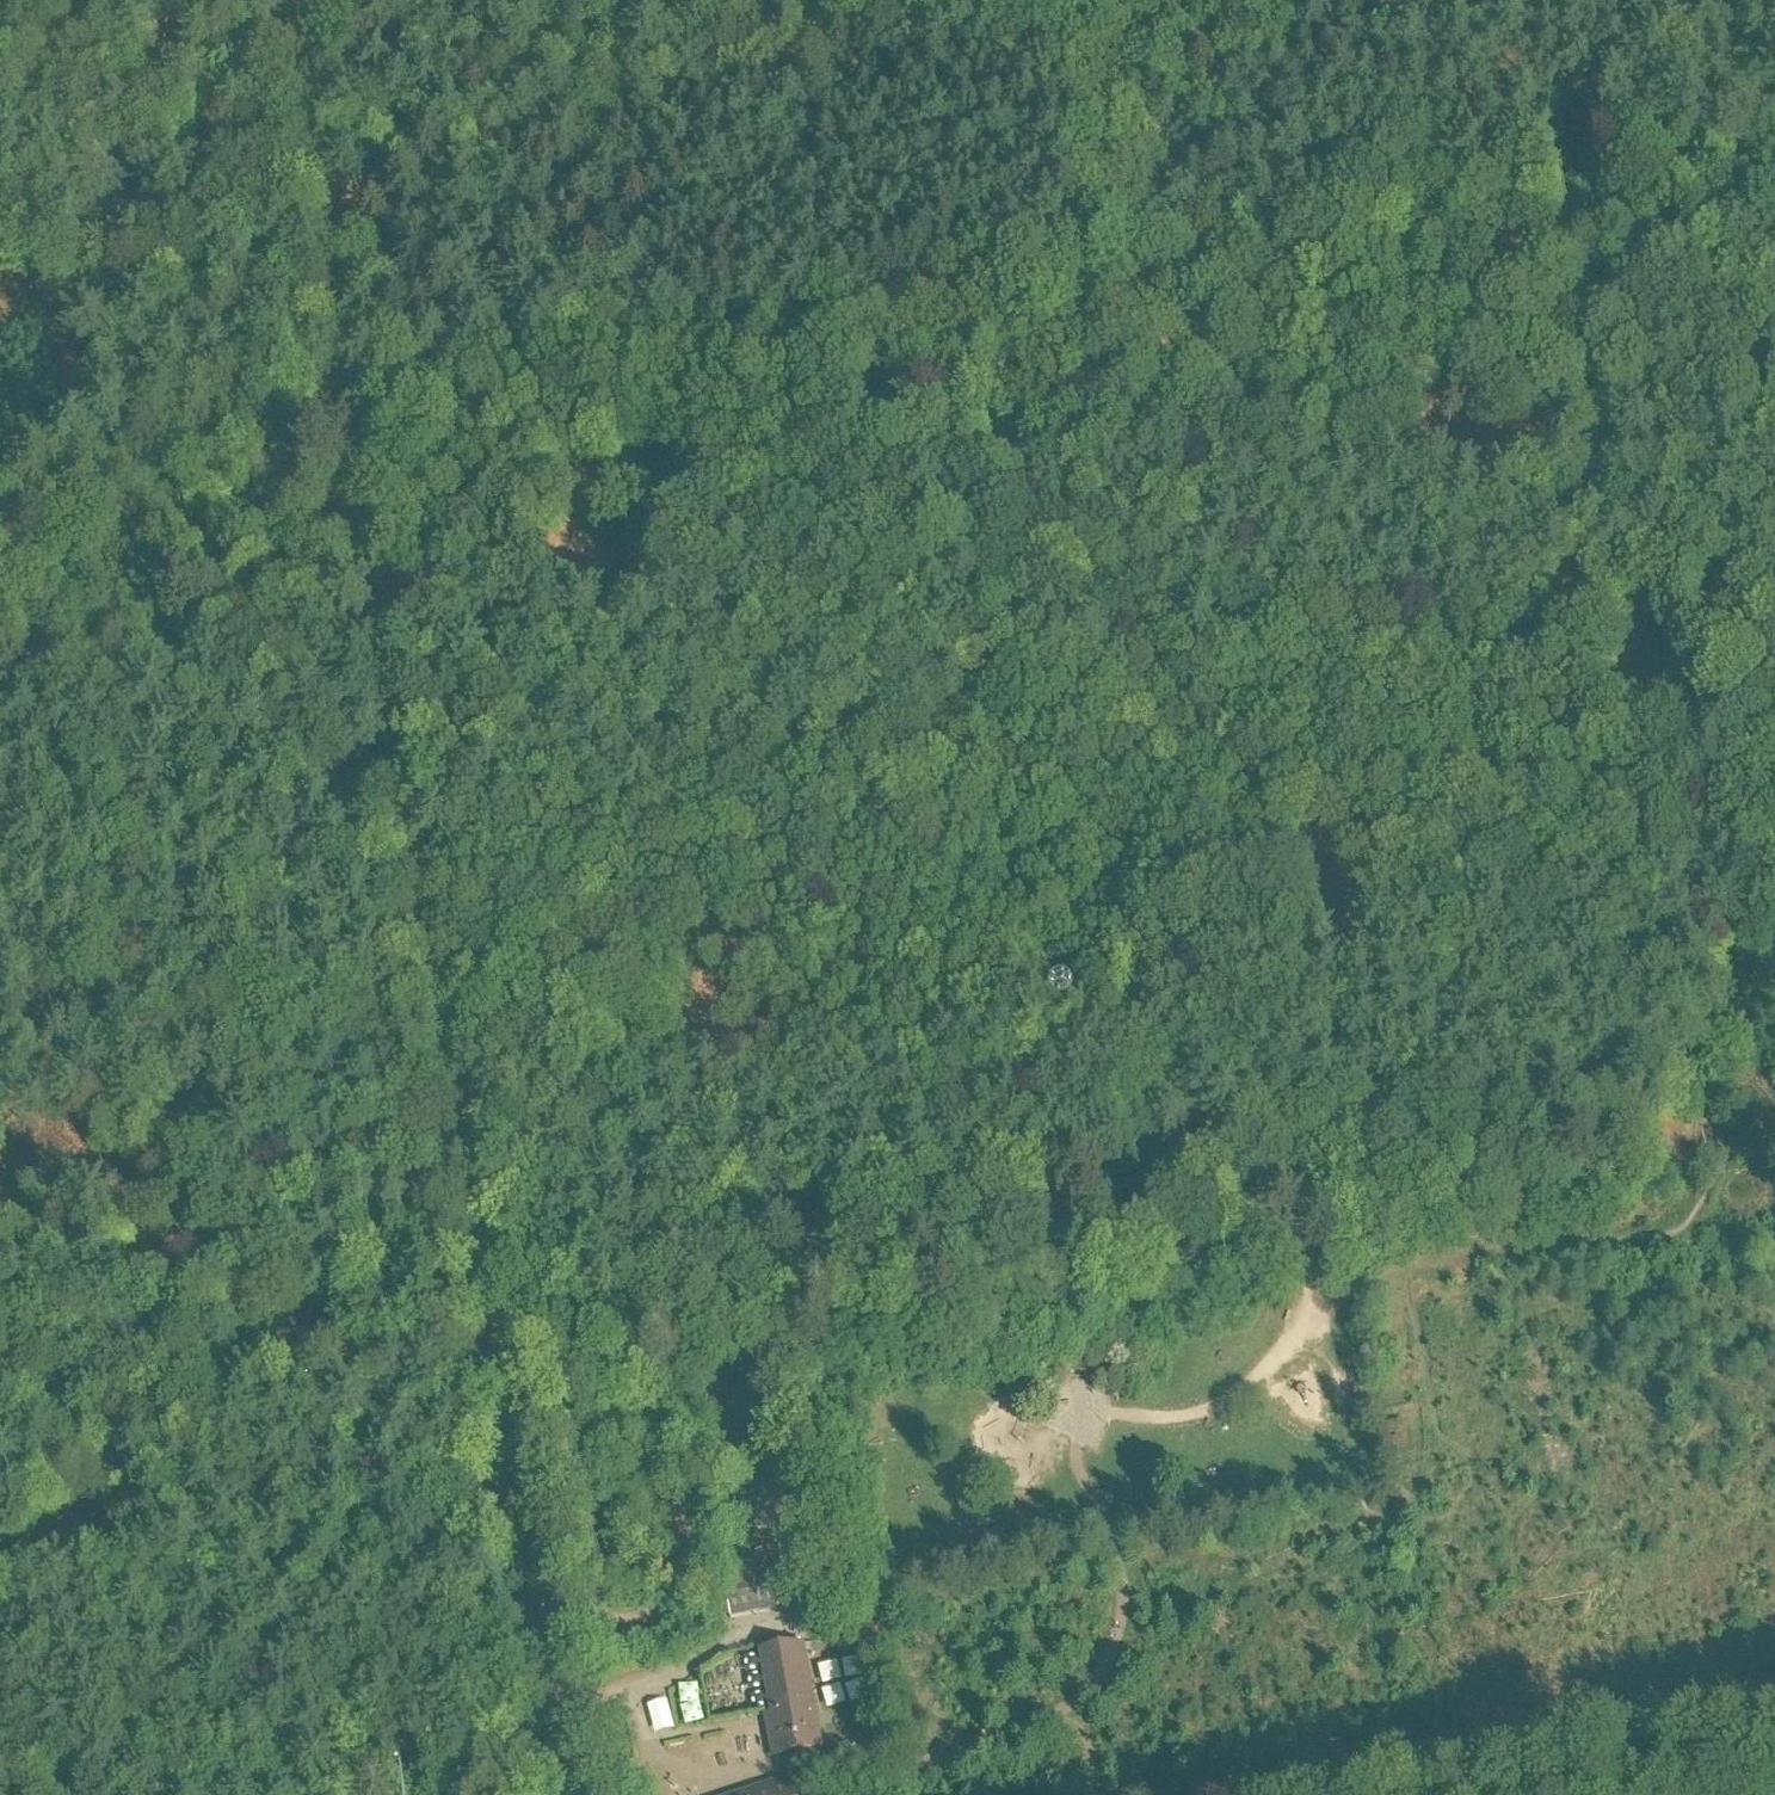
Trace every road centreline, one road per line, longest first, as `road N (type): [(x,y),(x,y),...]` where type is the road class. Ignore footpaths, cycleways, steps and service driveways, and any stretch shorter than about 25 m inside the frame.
road 1 (track): [(1774,617),(407,839)]
road 2 (track): [(306,0),(344,370),(407,839)]
road 3 (track): [(448,1089),(976,990)]
road 4 (track): [(407,839),(486,1316)]
road 5 (track): [(407,839),(0,914)]
road 6 (tertiary): [(1600,1794),(1774,1763)]

